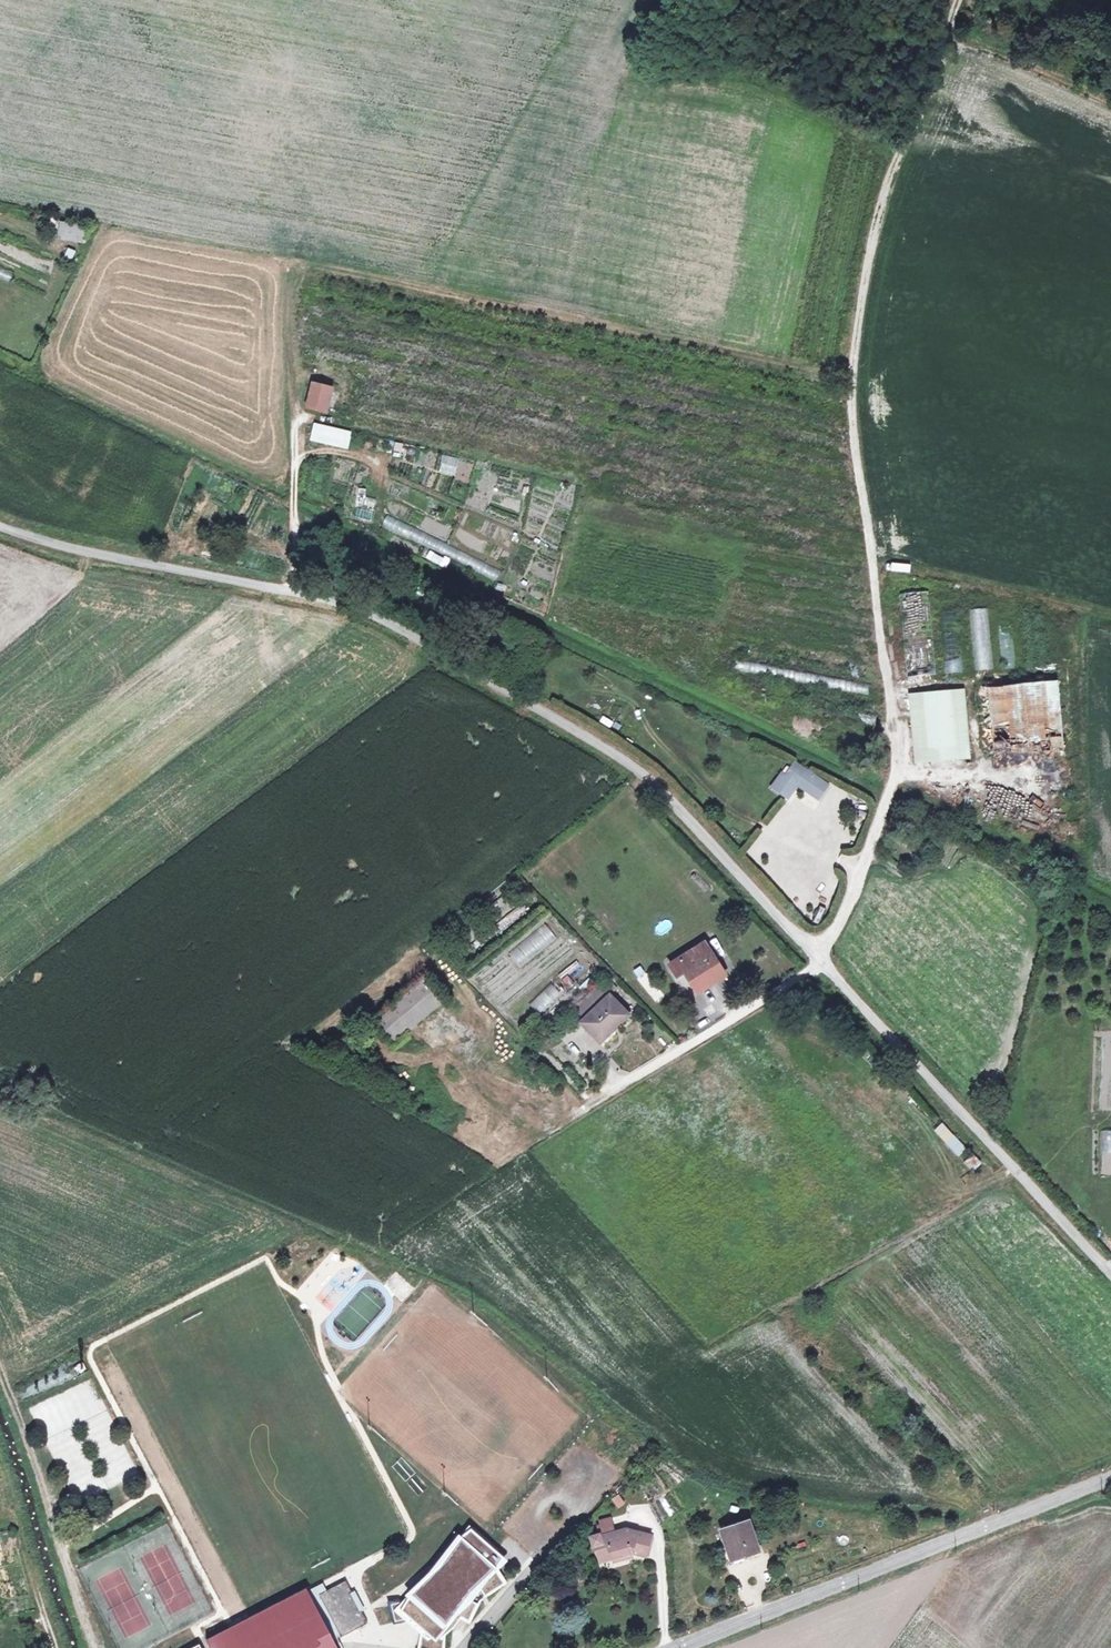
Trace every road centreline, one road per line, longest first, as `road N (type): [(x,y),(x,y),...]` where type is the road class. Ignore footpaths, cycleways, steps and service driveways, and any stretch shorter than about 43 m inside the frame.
road 1 (track): [(0,527),(306,596),(396,627),(644,776),(814,957)]
road 2 (track): [(814,957),(868,852),(898,754),(845,387)]
road 3 (unclassified): [(686,1647),(1110,1481)]
road 4 (track): [(1110,1275),(814,957)]
road 5 (track): [(287,592),(293,533),(287,256)]
road 6 (track): [(616,1086),(820,963)]

